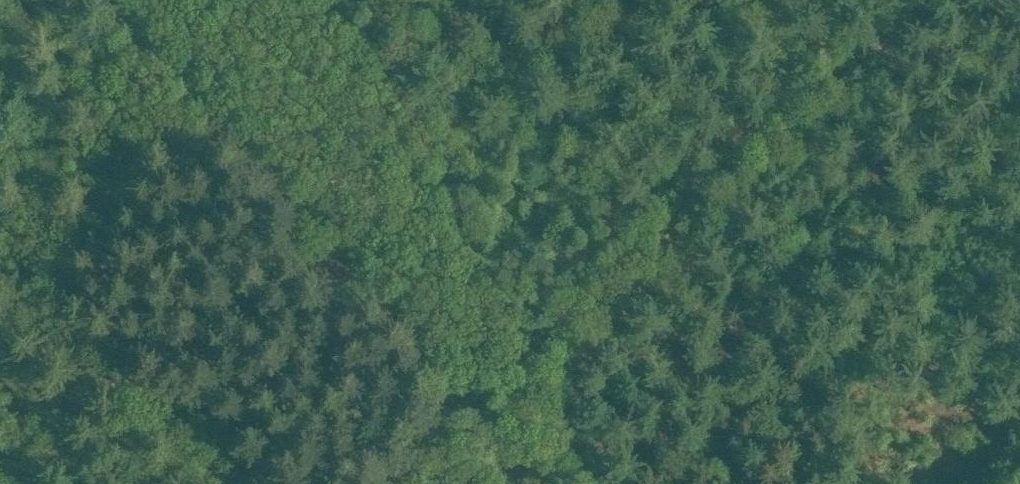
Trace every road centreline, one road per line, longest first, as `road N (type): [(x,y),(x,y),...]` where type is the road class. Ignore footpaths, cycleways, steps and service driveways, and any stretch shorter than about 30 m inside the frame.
road 1 (track): [(458,413),(95,0)]
road 2 (track): [(527,353),(925,0)]

